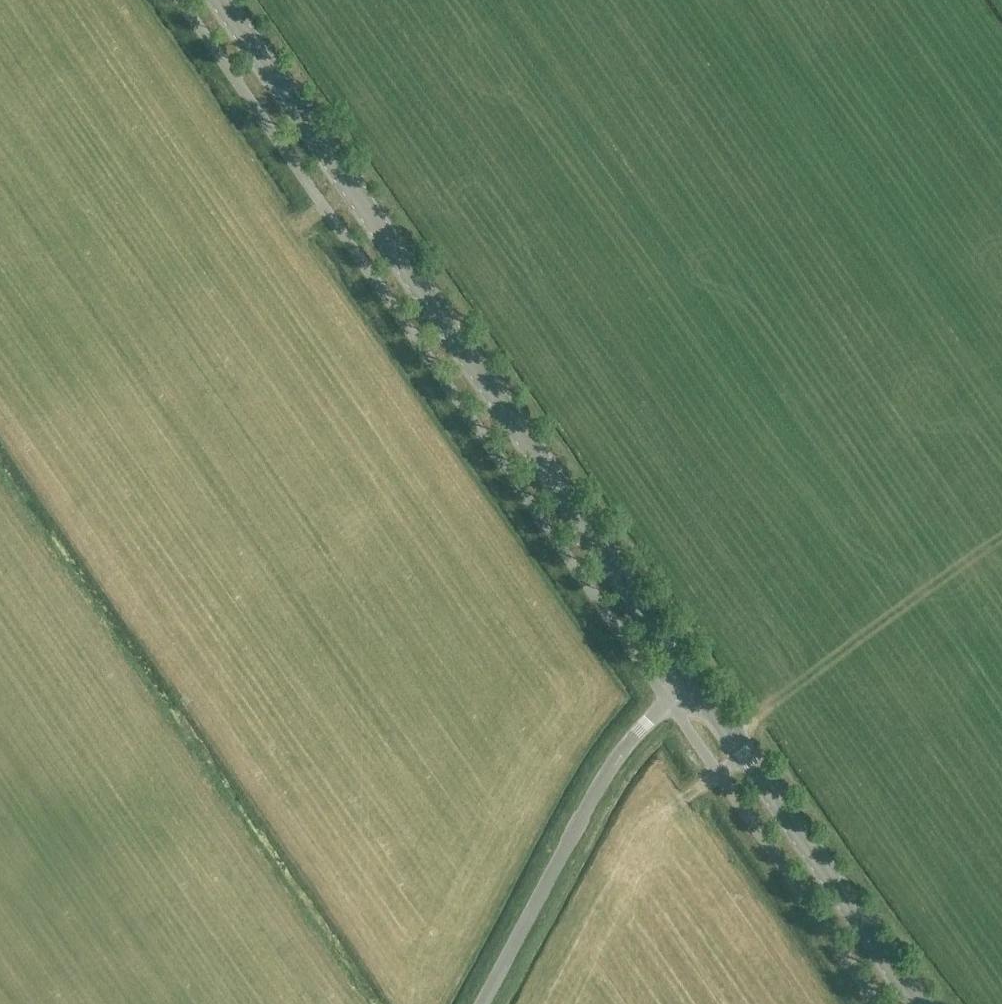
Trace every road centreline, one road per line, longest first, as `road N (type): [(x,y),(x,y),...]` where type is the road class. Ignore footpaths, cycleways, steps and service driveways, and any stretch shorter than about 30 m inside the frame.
road 1 (tertiary): [(695,683),(220,0)]
road 2 (tertiary): [(919,1003),(695,683)]
road 3 (unclassified): [(482,1003),(595,789),(637,731),(695,683)]

